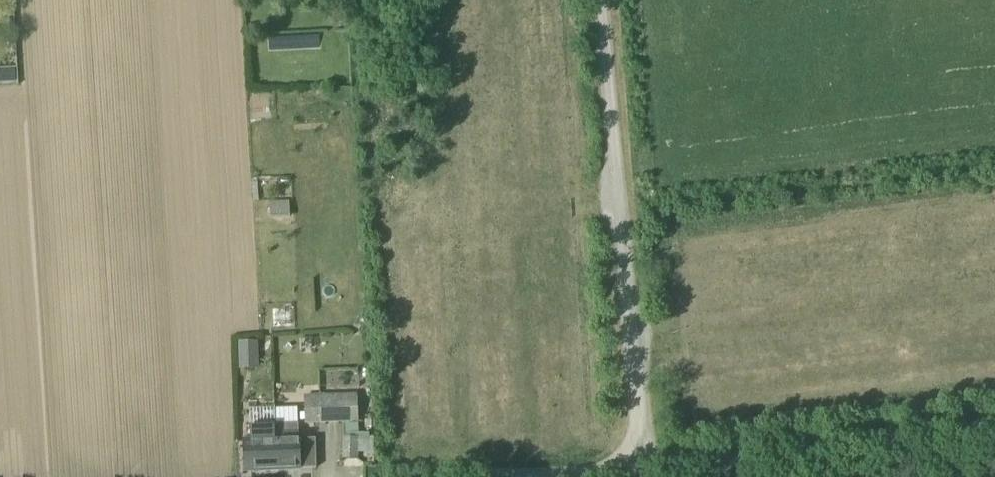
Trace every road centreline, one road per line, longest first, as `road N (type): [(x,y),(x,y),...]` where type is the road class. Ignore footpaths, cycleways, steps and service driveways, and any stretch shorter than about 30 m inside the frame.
road 1 (track): [(597,0),(647,463)]
road 2 (track): [(647,463),(994,420)]

